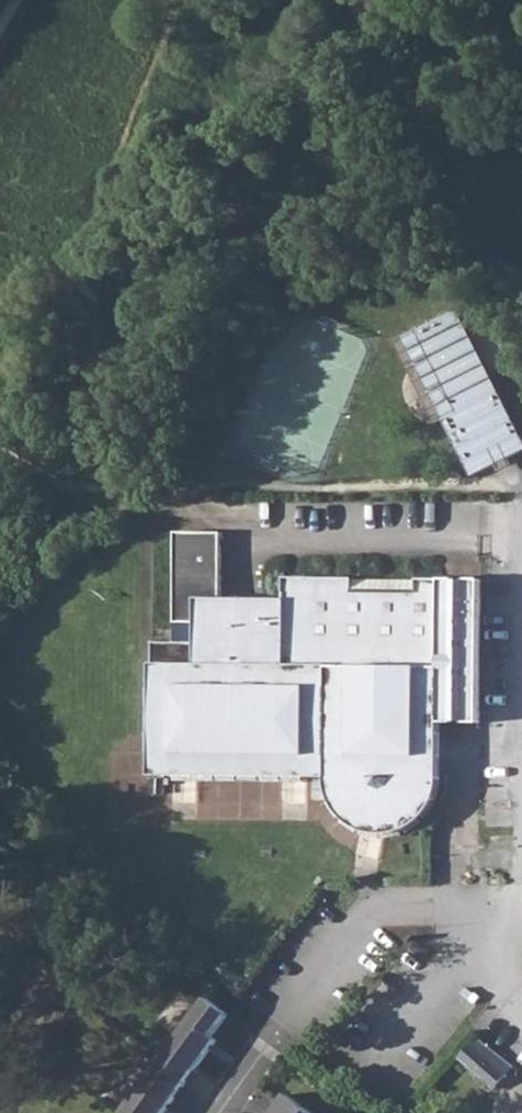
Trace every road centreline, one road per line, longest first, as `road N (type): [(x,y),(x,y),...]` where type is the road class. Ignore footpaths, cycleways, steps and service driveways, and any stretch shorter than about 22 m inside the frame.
road 1 (residential): [(298,1002),(219,1112)]

